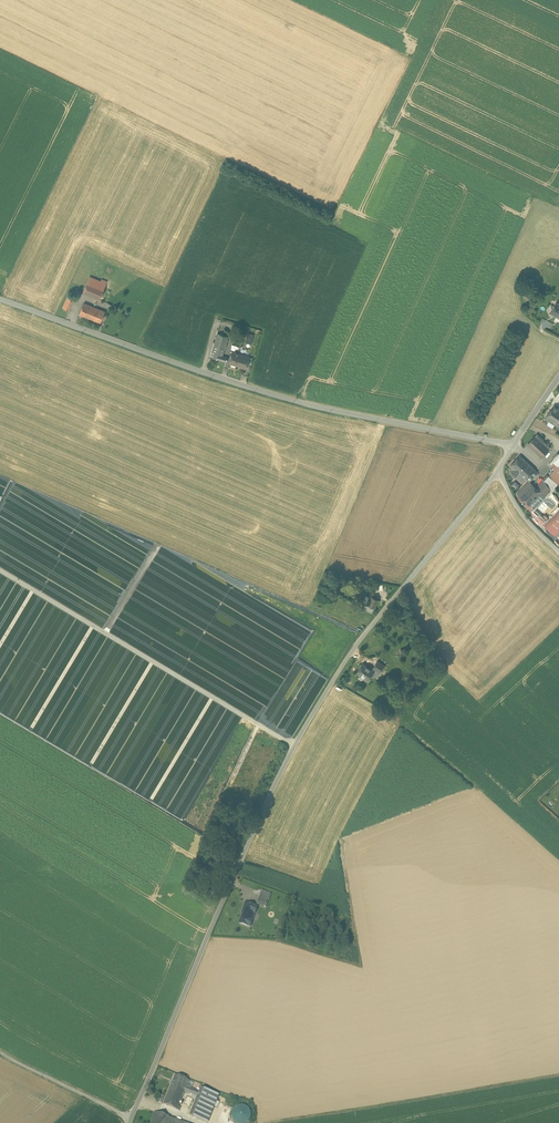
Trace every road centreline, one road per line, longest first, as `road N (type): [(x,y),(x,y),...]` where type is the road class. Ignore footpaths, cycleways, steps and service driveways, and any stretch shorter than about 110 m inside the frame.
road 1 (unclassified): [(130,1118),(297,741),(367,632),(496,473)]
road 2 (tertiary): [(0,299),(286,398),(512,446)]
road 3 (unclassified): [(130,1118),(0,1050)]

